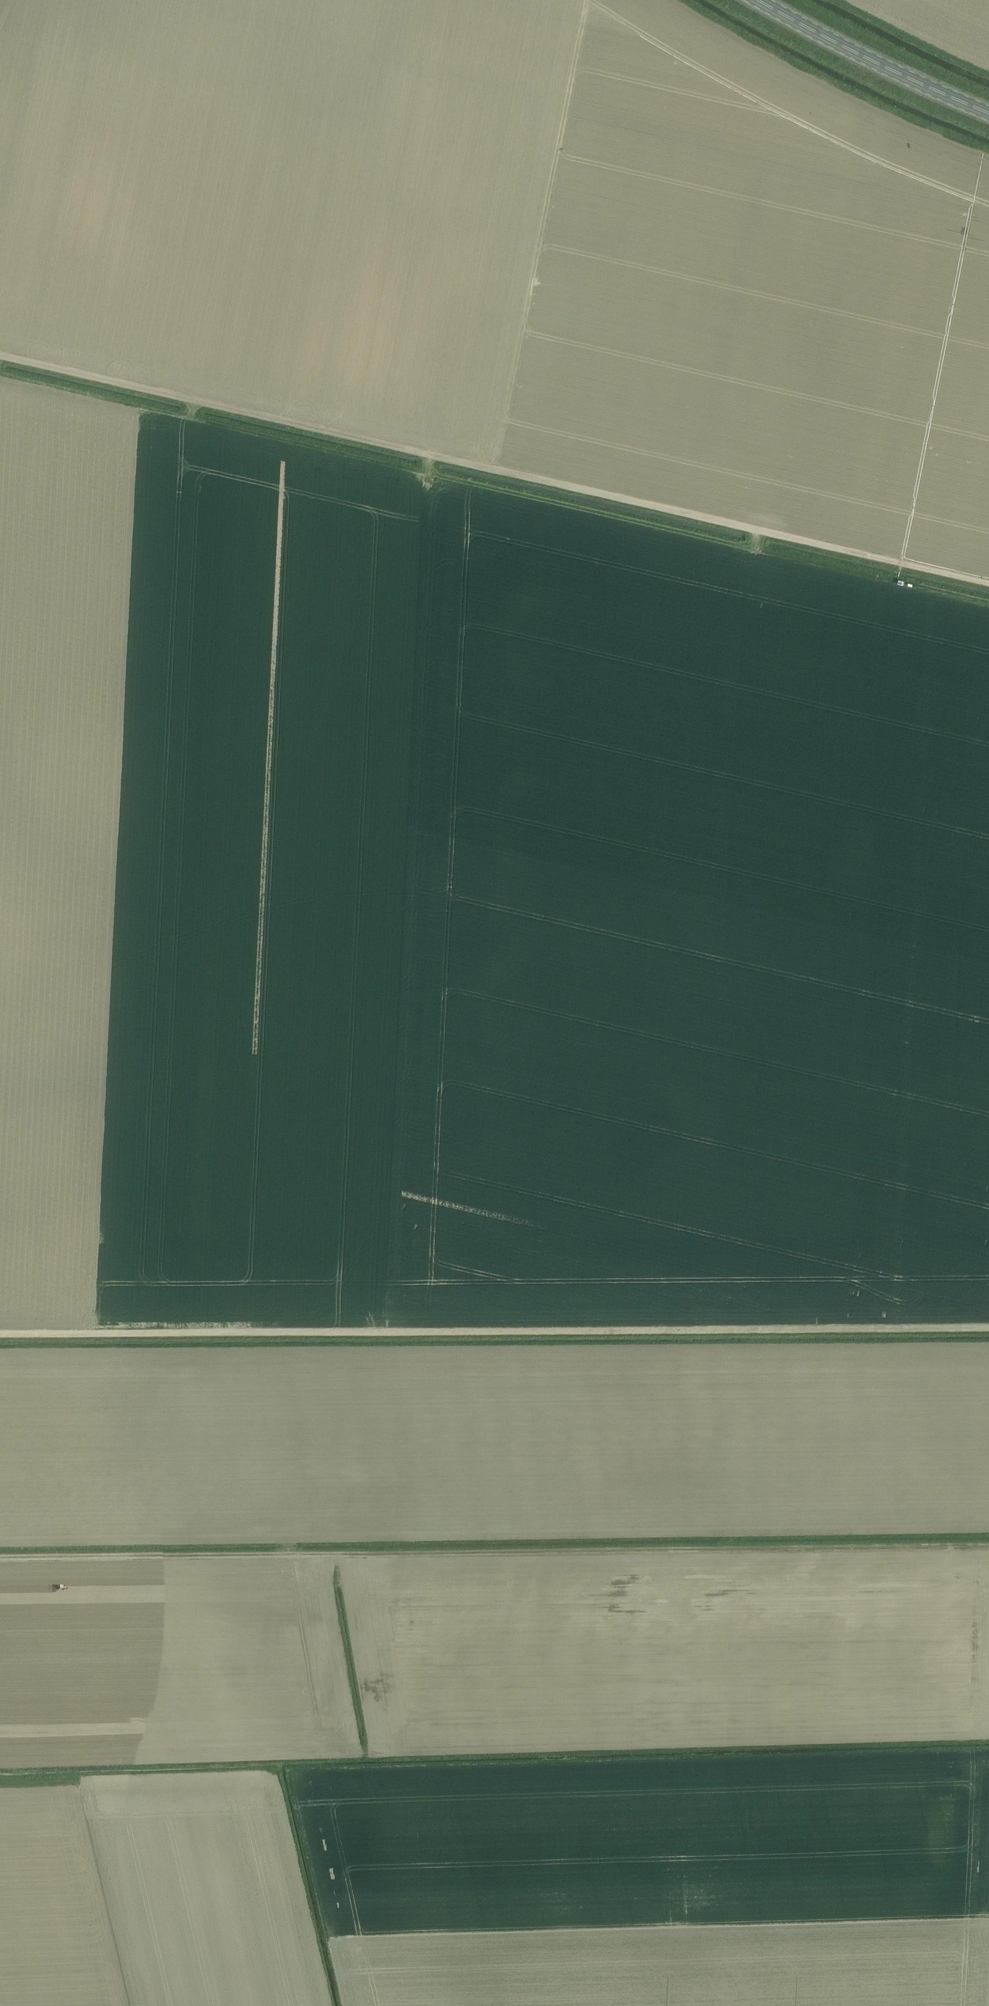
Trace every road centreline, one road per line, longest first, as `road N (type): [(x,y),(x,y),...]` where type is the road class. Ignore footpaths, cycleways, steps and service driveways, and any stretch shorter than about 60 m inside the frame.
road 1 (primary): [(988,112),(759,0)]

